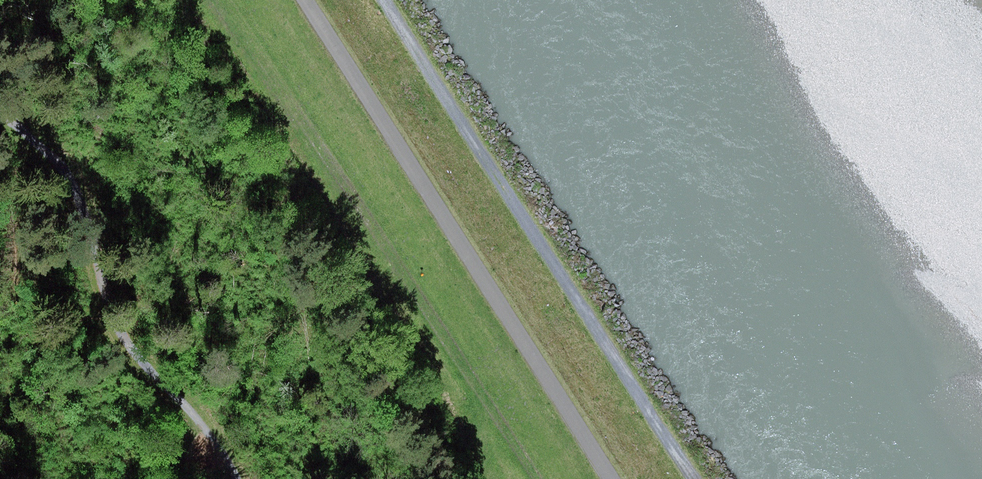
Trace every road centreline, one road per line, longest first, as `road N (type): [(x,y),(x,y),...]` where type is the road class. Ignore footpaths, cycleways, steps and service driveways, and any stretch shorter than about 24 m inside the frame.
road 1 (track): [(537,478),(225,0)]
road 2 (track): [(694,478),(383,0)]
road 3 (track): [(307,0),(612,478)]

